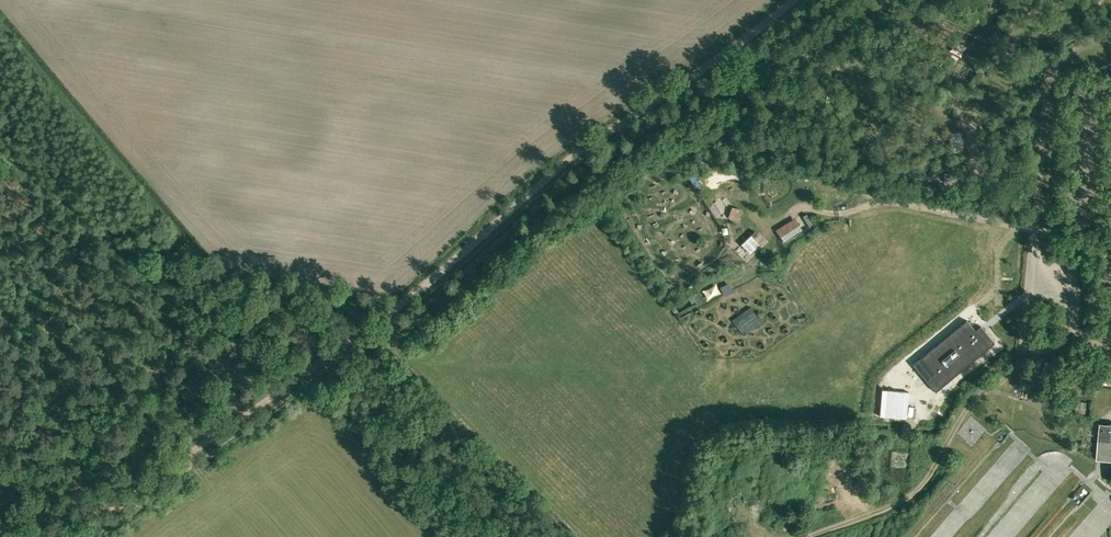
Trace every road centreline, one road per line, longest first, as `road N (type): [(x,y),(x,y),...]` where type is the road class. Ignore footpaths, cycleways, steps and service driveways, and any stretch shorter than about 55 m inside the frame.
road 1 (track): [(88,536),(129,499),(352,342),(567,160),(791,0)]
road 2 (track): [(843,0),(769,61),(764,85),(750,97),(714,102),(609,168),(376,371),(352,342)]
road 3 (track): [(1037,228),(880,198)]
road 4 (track): [(752,217),(793,206),(854,210),(880,198)]

